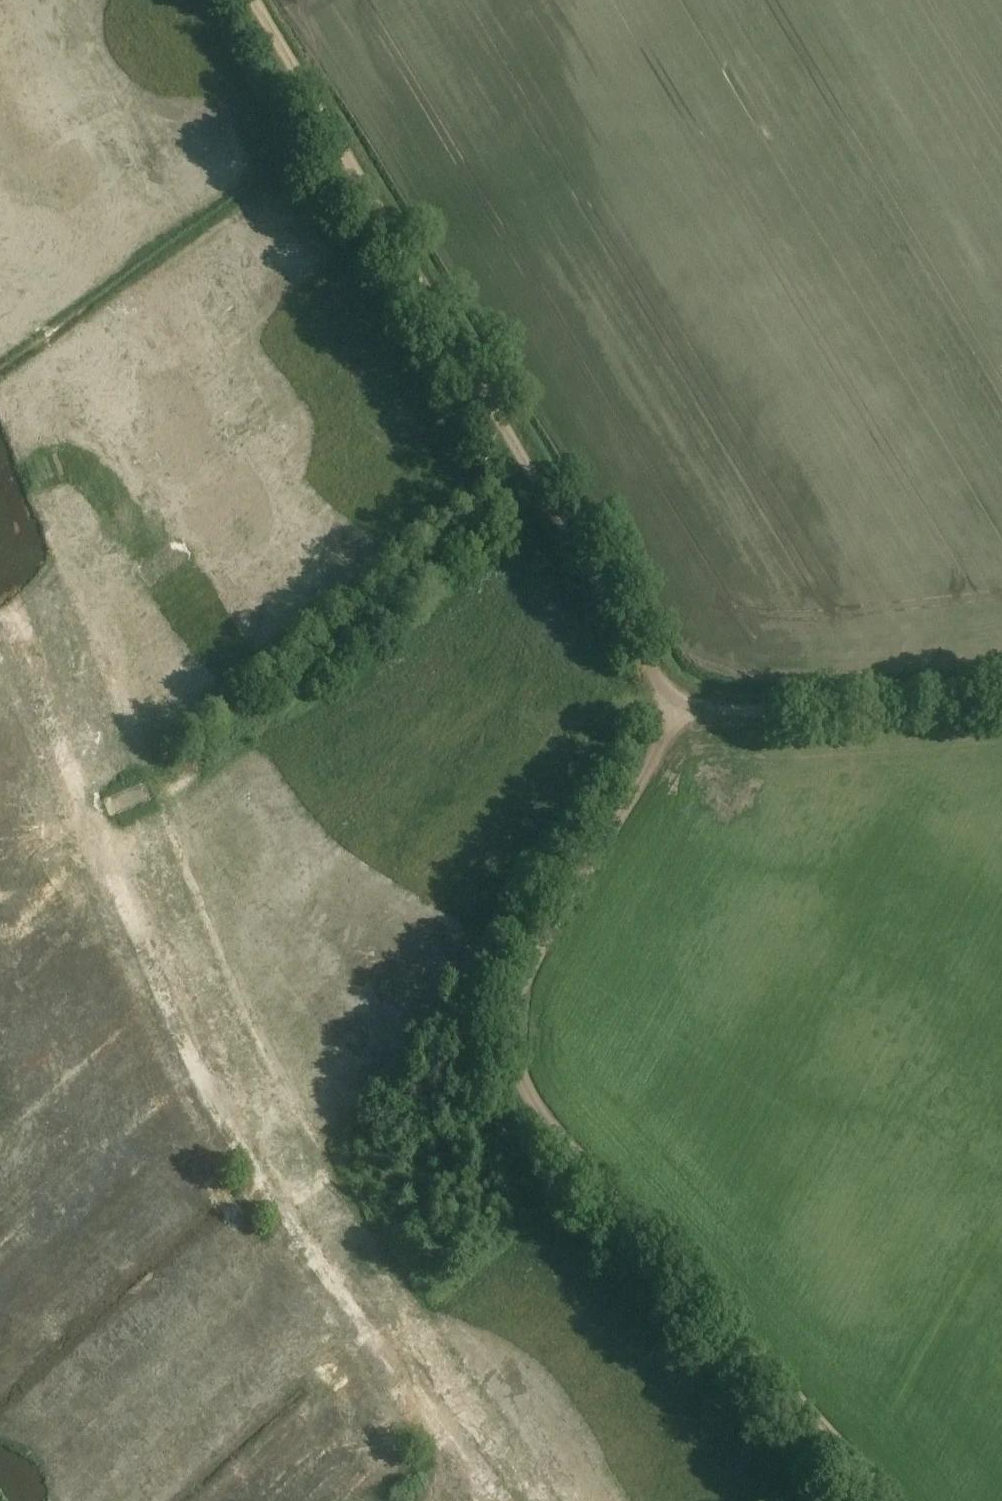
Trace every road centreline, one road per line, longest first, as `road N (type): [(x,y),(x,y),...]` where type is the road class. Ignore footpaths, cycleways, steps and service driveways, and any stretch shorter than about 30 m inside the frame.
road 1 (track): [(254,0),(655,679),(682,700),(513,980),(493,1056),(895,1500)]
road 2 (track): [(176,770),(534,472)]
road 3 (unclassified): [(682,700),(726,712),(1001,692)]

